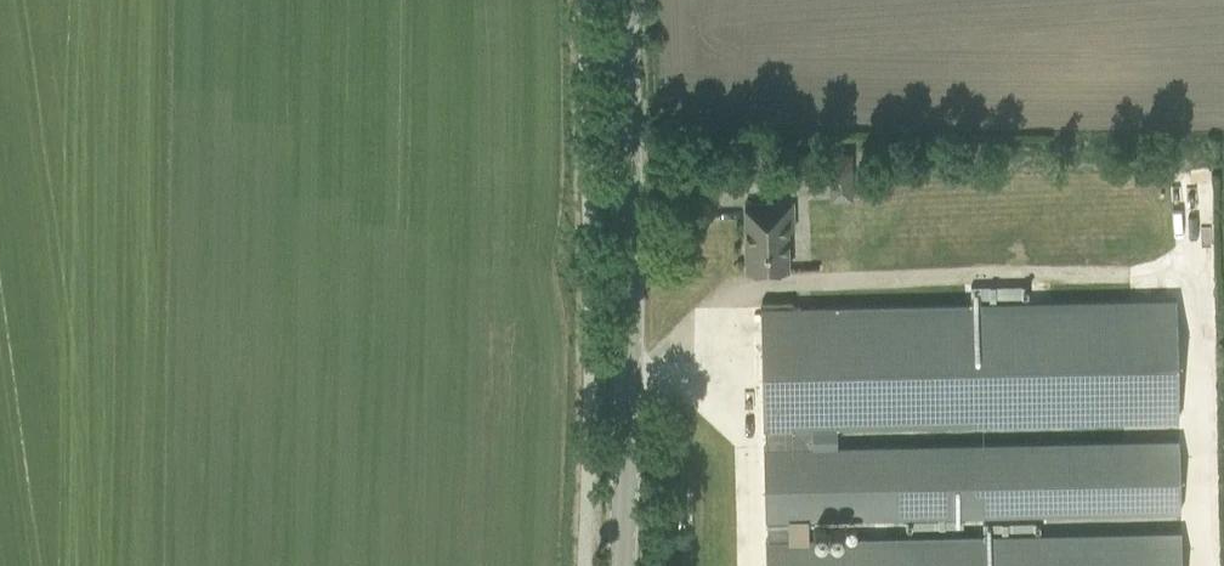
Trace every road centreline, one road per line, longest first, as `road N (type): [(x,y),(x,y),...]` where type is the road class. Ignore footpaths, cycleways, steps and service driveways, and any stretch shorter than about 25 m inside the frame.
road 1 (tertiary): [(619,0),(619,565)]

